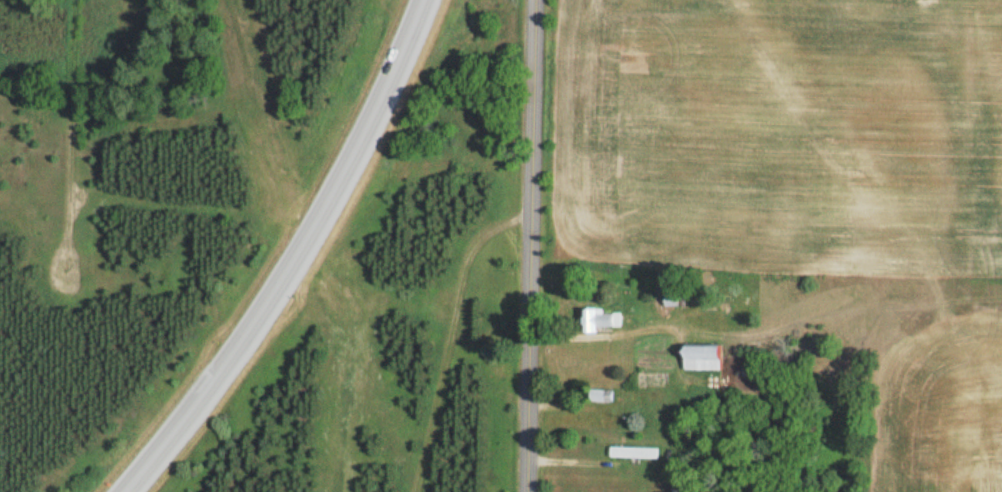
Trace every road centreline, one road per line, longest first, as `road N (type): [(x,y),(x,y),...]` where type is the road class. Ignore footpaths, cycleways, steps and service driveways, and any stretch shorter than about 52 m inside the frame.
road 1 (secondary): [(121,491),(214,379),(294,262),(351,165),(425,0)]
road 2 (residential): [(530,491),(537,0)]

